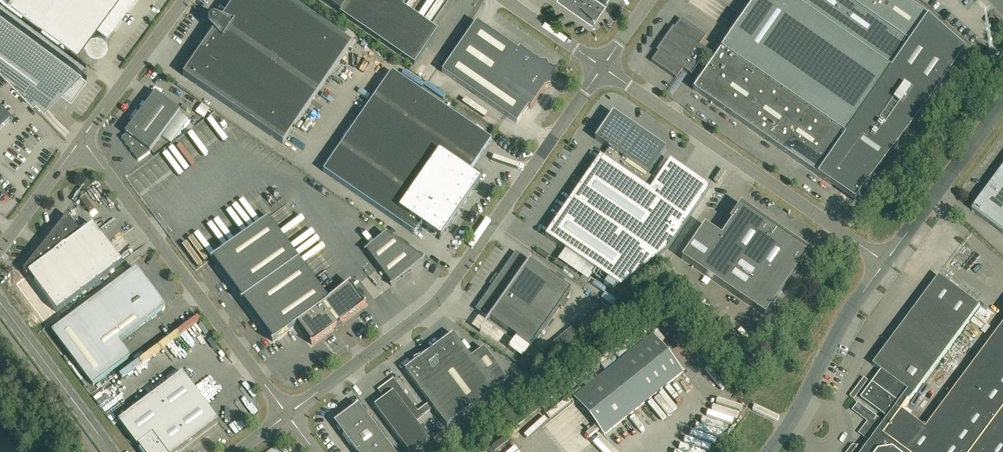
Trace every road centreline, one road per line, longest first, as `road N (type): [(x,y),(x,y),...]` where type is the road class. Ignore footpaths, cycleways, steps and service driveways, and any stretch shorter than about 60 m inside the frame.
road 1 (unclassified): [(287,416),(445,293),(603,68)]
road 2 (unclassified): [(287,416),(82,134)]
road 3 (unclassified): [(603,68),(885,263)]
road 4 (unclassified): [(772,451),(885,263)]
road 5 (unclassified): [(885,263),(1002,106)]
road 6 (tertiary): [(0,306),(113,451)]
road 7 (unclassified): [(82,134),(184,0)]
road 8 (unclassified): [(0,247),(82,134)]

